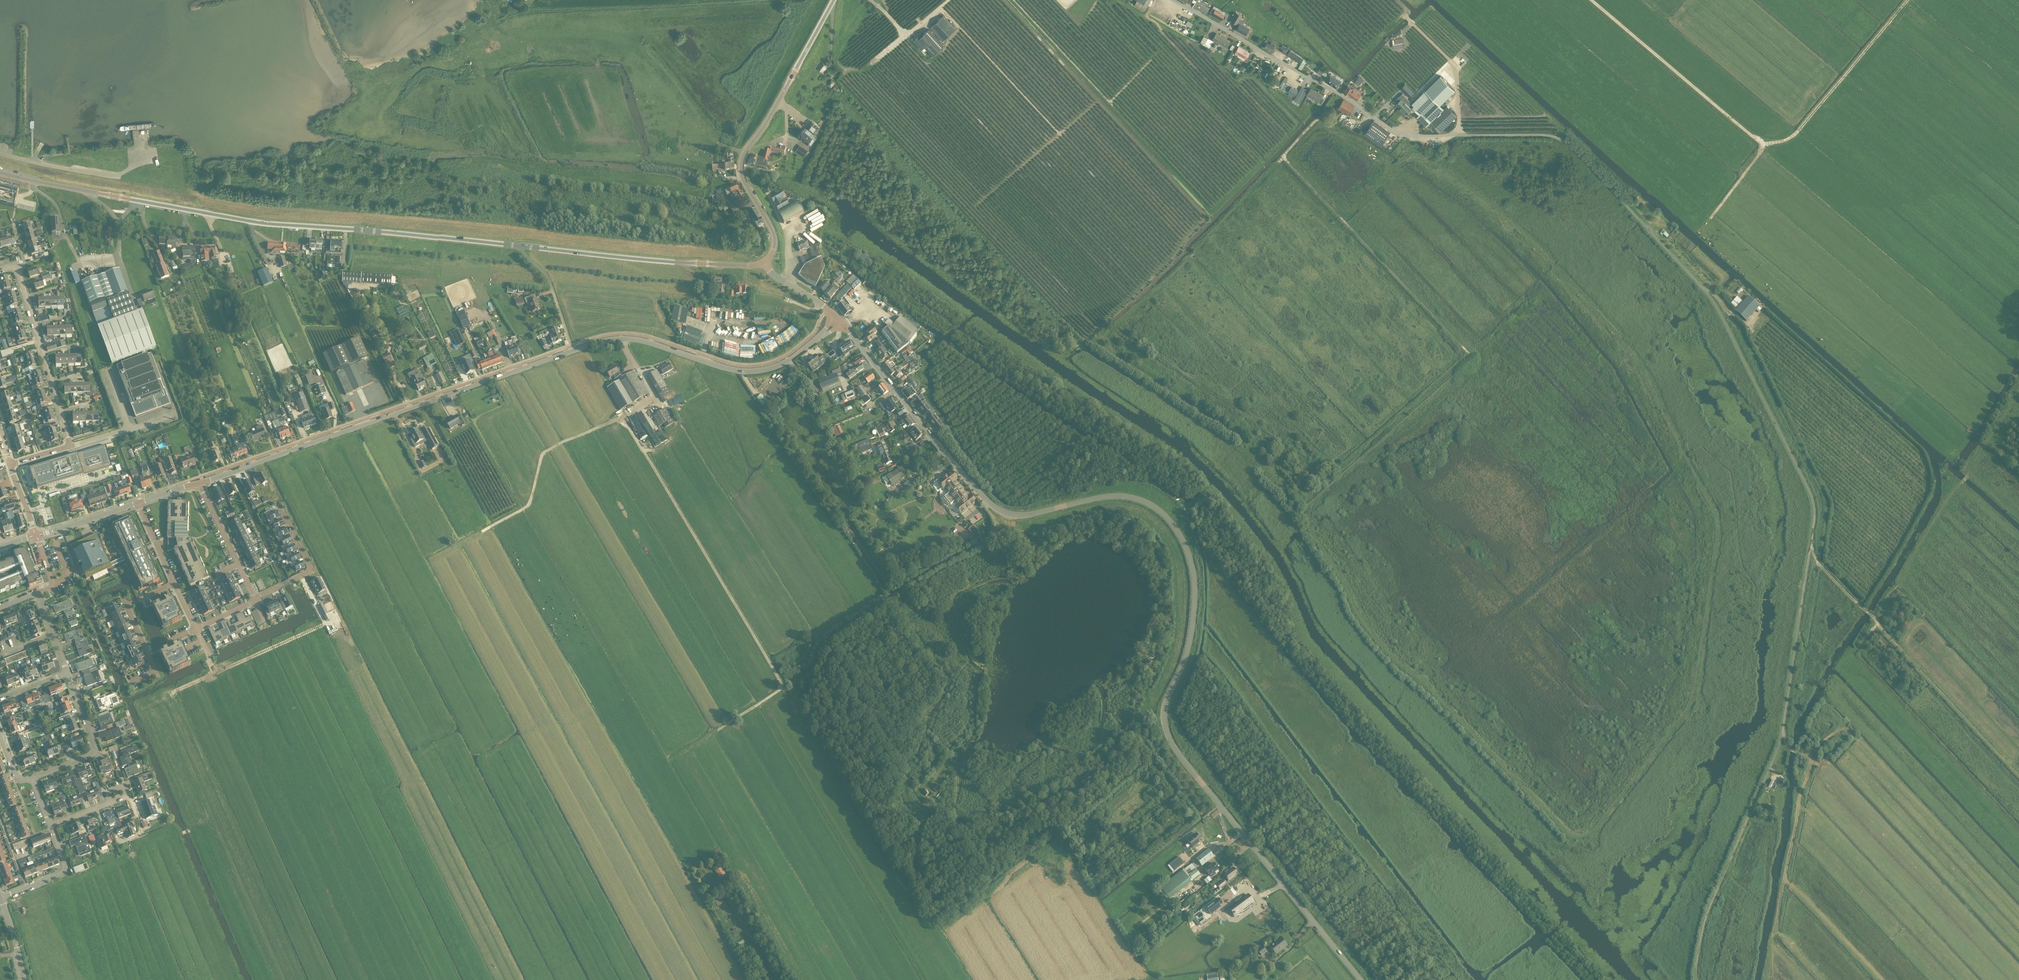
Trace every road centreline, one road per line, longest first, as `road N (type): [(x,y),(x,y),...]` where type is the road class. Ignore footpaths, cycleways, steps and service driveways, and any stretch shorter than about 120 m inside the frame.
road 1 (track): [(1398,132),(1504,215),(1630,355),(1717,523),(1690,702),(1585,830),(1569,830),(1407,666),(1362,611),(1307,513),(1308,501),(1474,356),(1283,158),(1317,121),(1394,167),(1406,156)]
road 2 (unclassified): [(1744,827),(1781,738),(1815,512),(1713,301),(1563,141),(1393,131),(1174,0)]
road 3 (tertiary): [(1359,979),(1171,743),(1164,709),(1187,651),(1195,599),(1176,528),(1153,506),(1127,497),(1026,515),(997,509),(842,325)]
road 4 (tertiary): [(763,263),(675,262),(268,224),(0,173)]
road 5 (track): [(1907,0),(1793,134),(1764,144),(1590,0)]
road 6 (unclassified): [(200,483),(574,352)]
road 7 (track): [(2018,776),(1821,566),(1811,546)]
road 8 (track): [(1858,647),(2018,389)]
road 9 (tertiary): [(763,263),(774,235),(741,162),(834,0)]
road 10 (unclassified): [(574,352),(629,339),(764,371),(822,336)]
road 11 (track): [(1783,727),(1787,747),(1810,760),(1776,930)]
road 12 (residential): [(70,447),(16,265)]
road 13 (track): [(173,693),(320,626)]
road 14 (track): [(1697,979),(1704,922),(1744,827)]
road 15 (residential): [(32,779),(96,750),(67,673)]
road 16 (residential): [(255,598),(312,571),(280,507)]
road 17 (residential): [(200,483),(255,598)]

